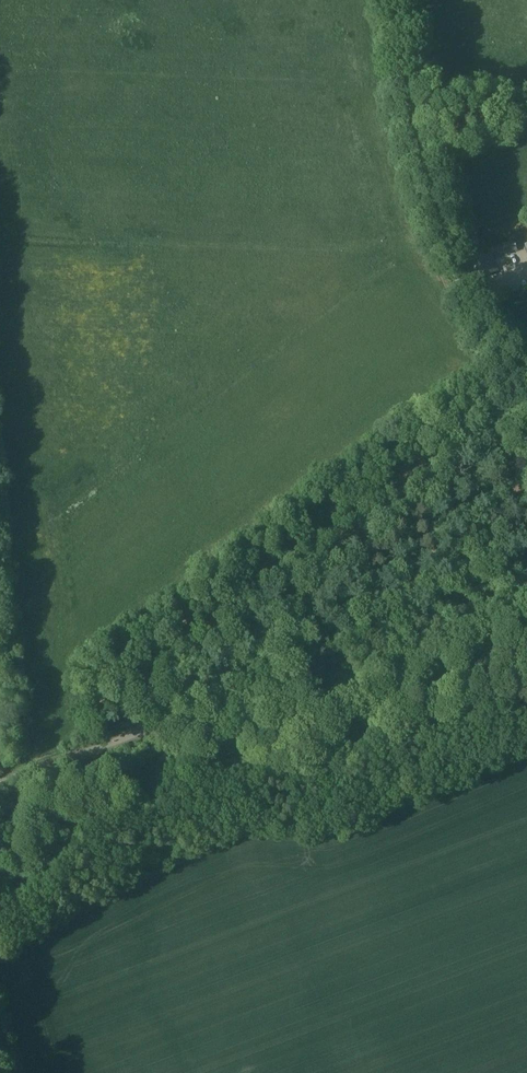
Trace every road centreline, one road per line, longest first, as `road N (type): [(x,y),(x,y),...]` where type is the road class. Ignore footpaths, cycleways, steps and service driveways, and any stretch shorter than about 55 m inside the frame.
road 1 (unclassified): [(0,783),(526,584)]
road 2 (tertiary): [(526,435),(419,158),(391,0)]

